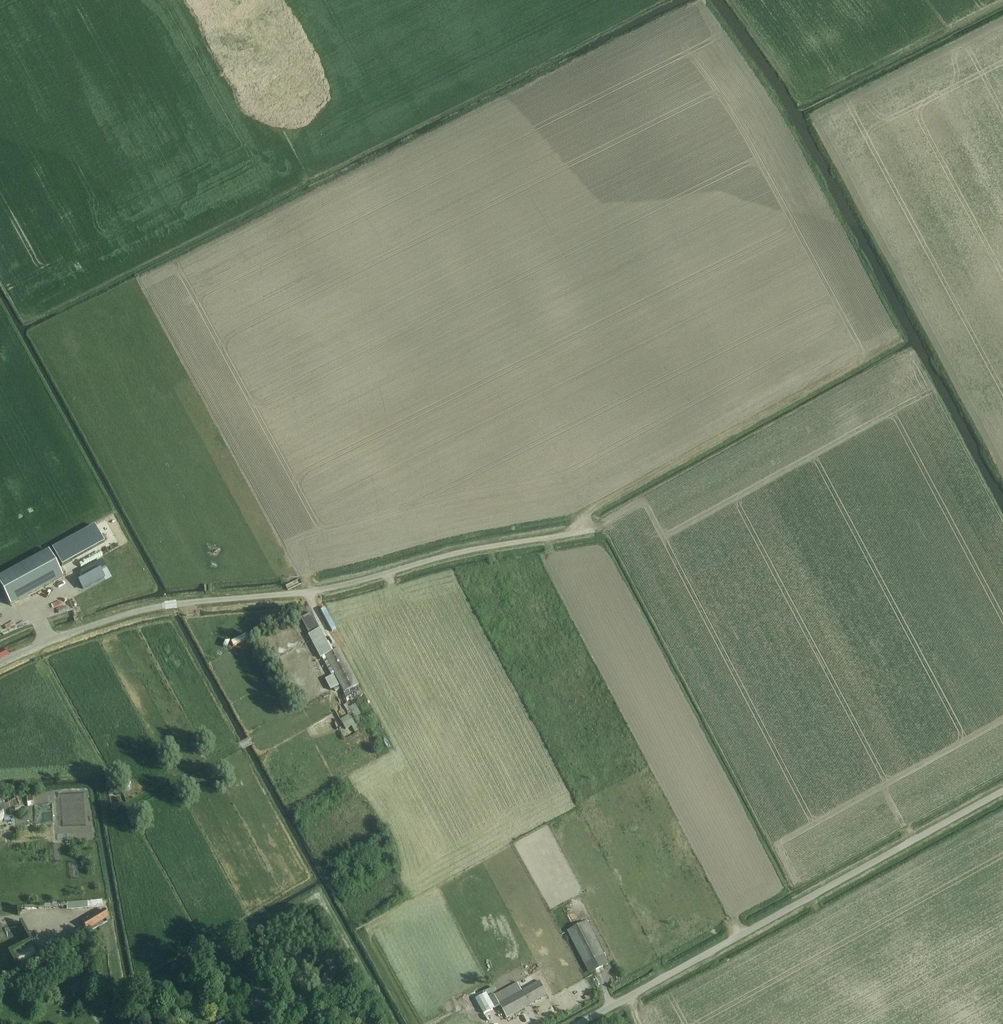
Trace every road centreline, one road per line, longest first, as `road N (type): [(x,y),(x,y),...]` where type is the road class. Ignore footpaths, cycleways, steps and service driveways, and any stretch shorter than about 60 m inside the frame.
road 1 (unclassified): [(0,666),(147,610),(308,588),(593,530)]
road 2 (unclassified): [(577,1023),(1002,794)]

